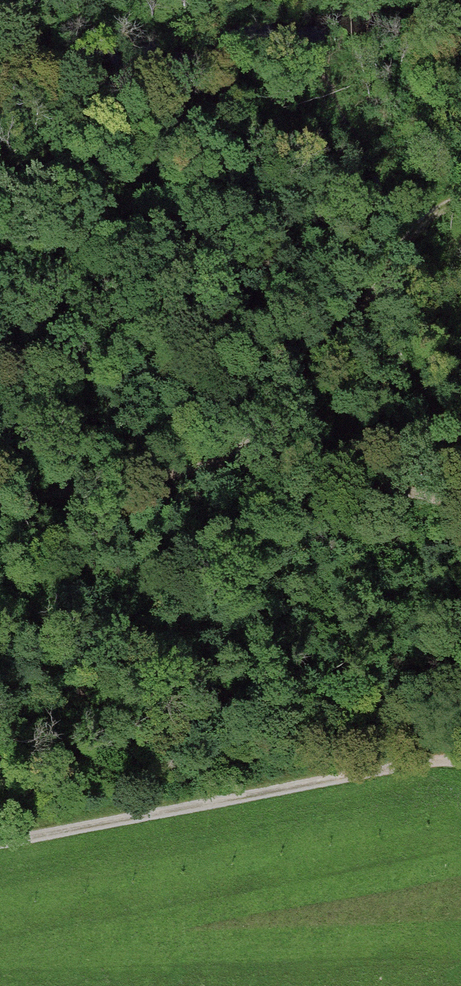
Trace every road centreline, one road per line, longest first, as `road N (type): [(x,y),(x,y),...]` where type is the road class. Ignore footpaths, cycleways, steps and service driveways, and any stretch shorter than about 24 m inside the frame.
road 1 (track): [(0,503),(219,464),(363,310),(425,219),(453,200)]
road 2 (track): [(0,842),(460,762)]
road 3 (track): [(460,505),(370,480),(219,464)]
road 4 (track): [(363,310),(460,450)]

